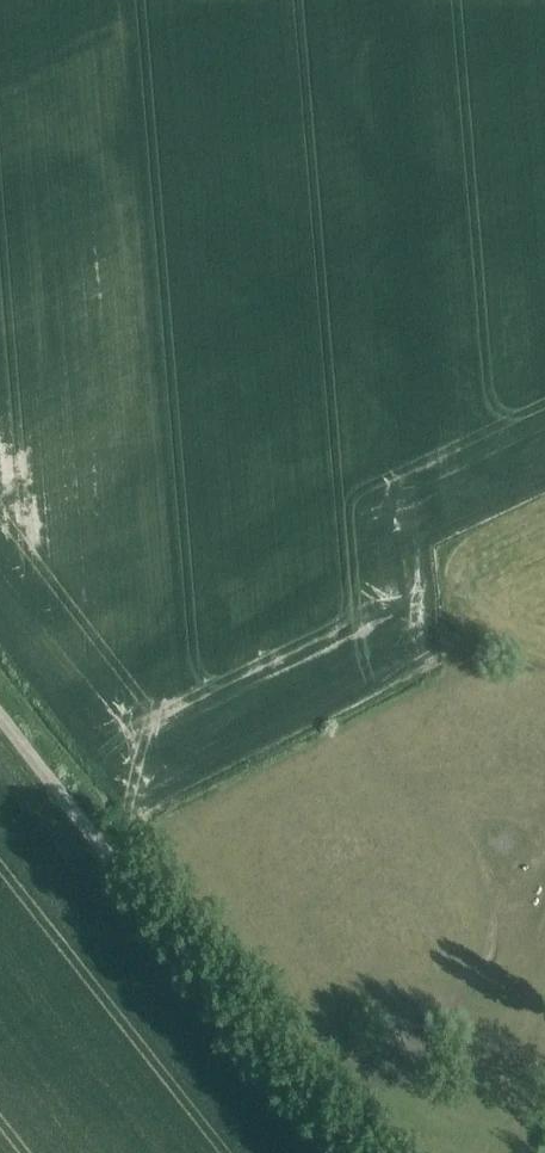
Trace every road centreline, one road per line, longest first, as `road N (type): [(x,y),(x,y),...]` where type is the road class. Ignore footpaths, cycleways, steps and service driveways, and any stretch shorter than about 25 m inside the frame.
road 1 (track): [(340,1152),(0,717)]

